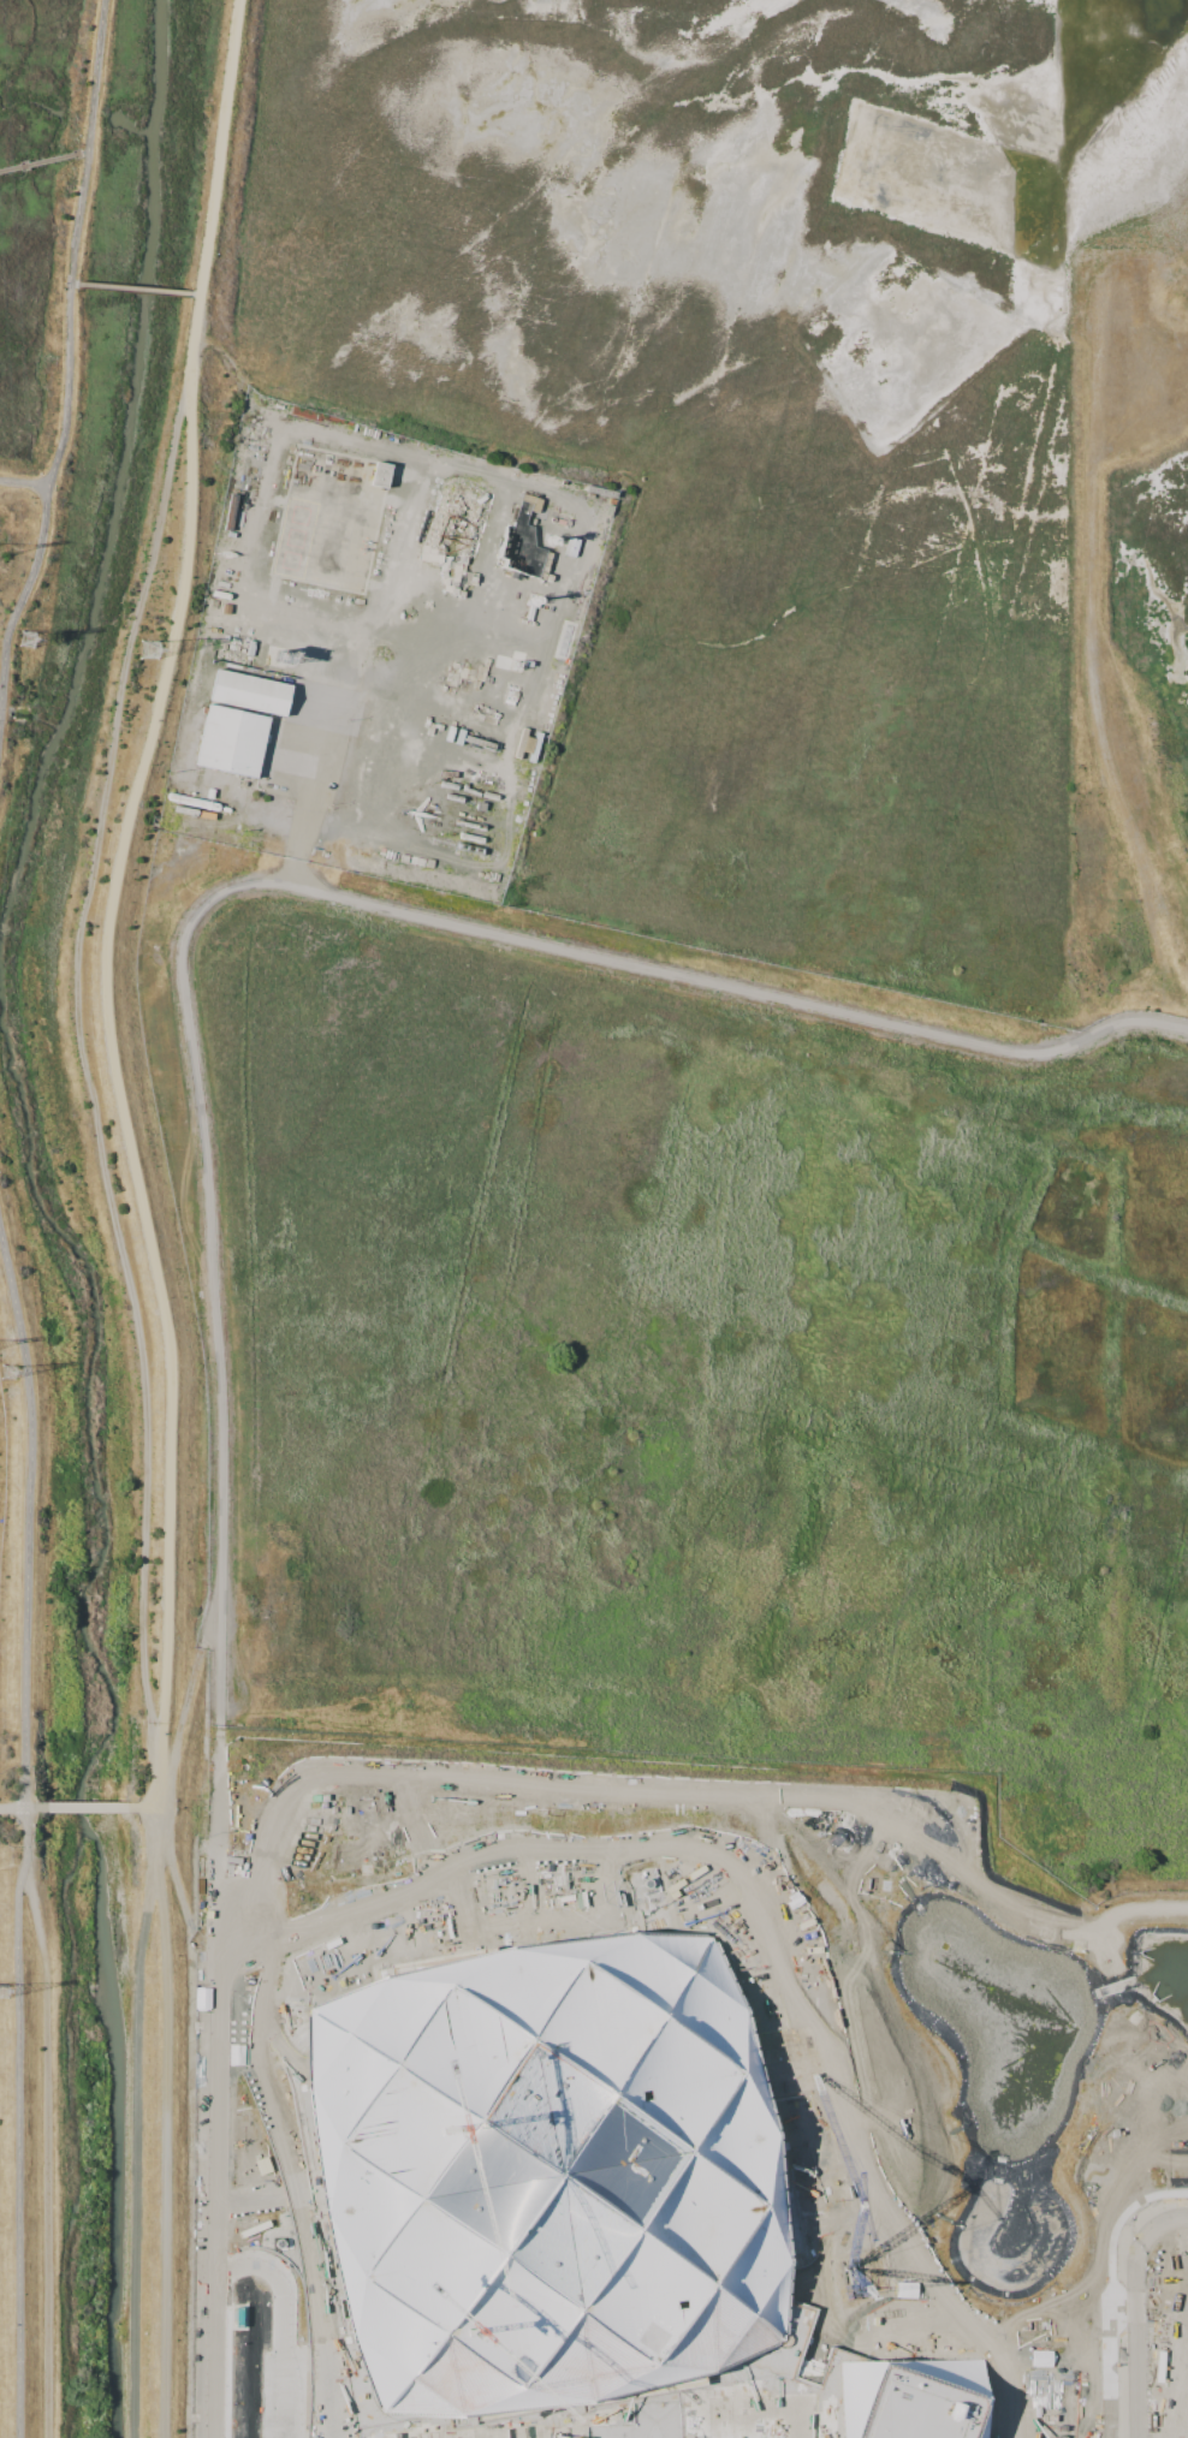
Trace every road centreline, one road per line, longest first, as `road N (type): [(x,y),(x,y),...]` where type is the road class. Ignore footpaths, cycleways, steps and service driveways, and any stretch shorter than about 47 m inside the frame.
road 1 (residential): [(1187,1033),(1141,1023),(1074,1049),(1014,1056),(299,888),(267,885),(221,898),(194,930),(184,969),(210,1159),(224,1389),(222,1808)]
road 2 (residential): [(222,1808),(206,1931),(209,2437)]
road 3 (residential): [(1187,2215),(1154,2224),(1136,2249),(1134,2437)]
road 4 (residential): [(1088,1968),(1093,1945),(1122,1916),(1187,1913)]

